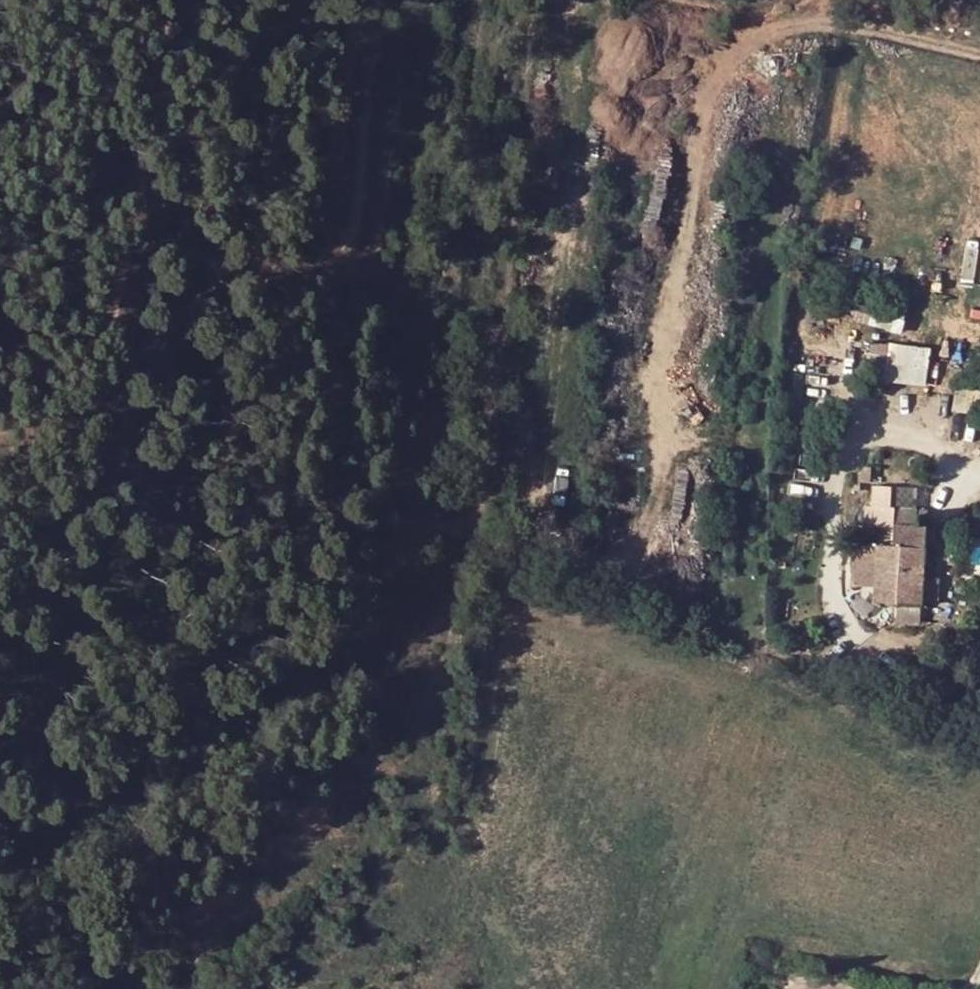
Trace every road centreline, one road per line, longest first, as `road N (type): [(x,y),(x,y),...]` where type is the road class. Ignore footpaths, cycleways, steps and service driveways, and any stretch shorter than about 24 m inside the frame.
road 1 (track): [(269,0),(122,271),(88,399),(27,434),(0,433)]
road 2 (track): [(979,33),(830,0)]

